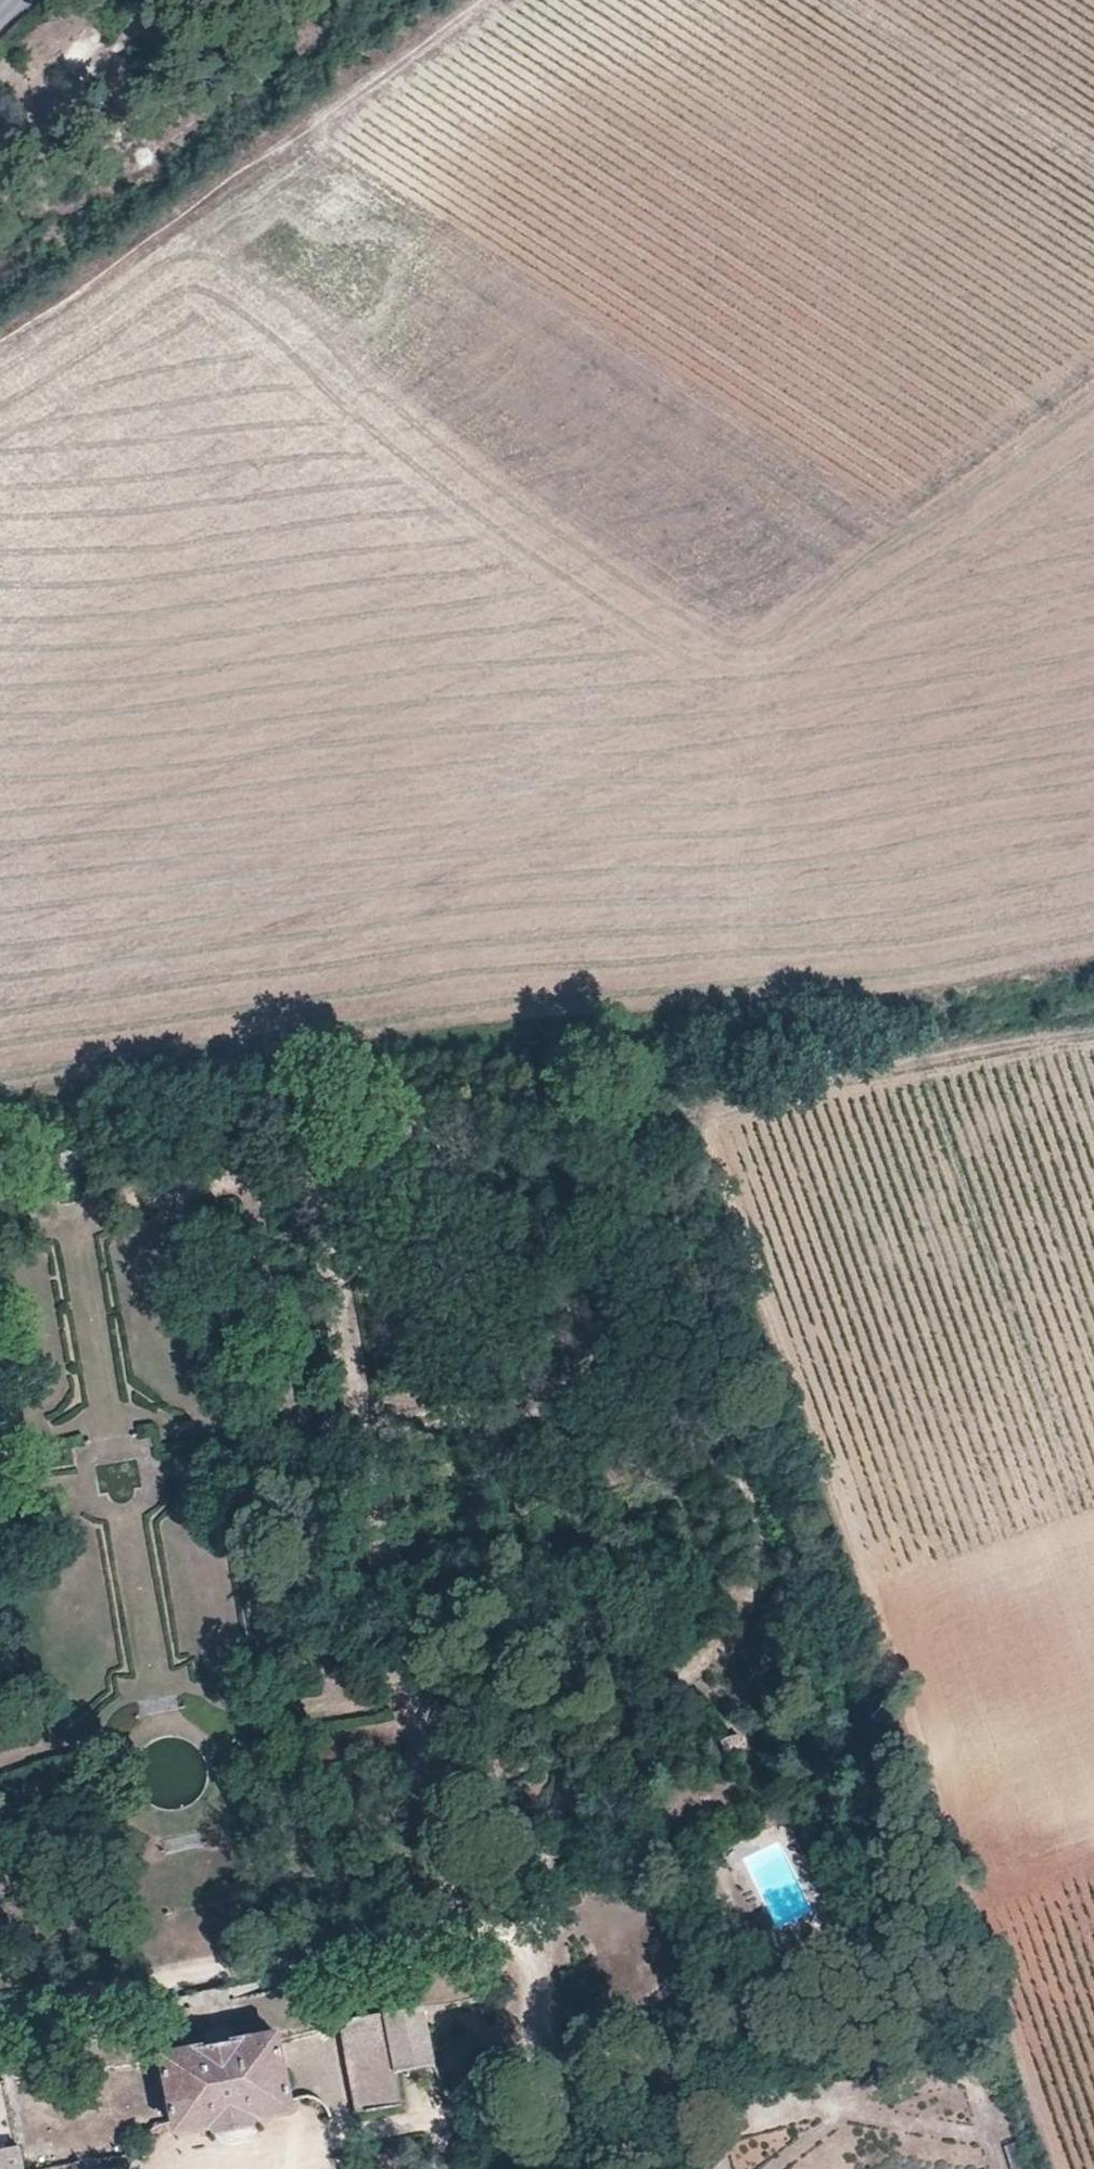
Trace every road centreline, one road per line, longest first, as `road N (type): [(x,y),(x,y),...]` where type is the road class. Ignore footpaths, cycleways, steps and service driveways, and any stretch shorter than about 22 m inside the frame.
road 1 (track): [(477,0),(56,305),(0,337)]

